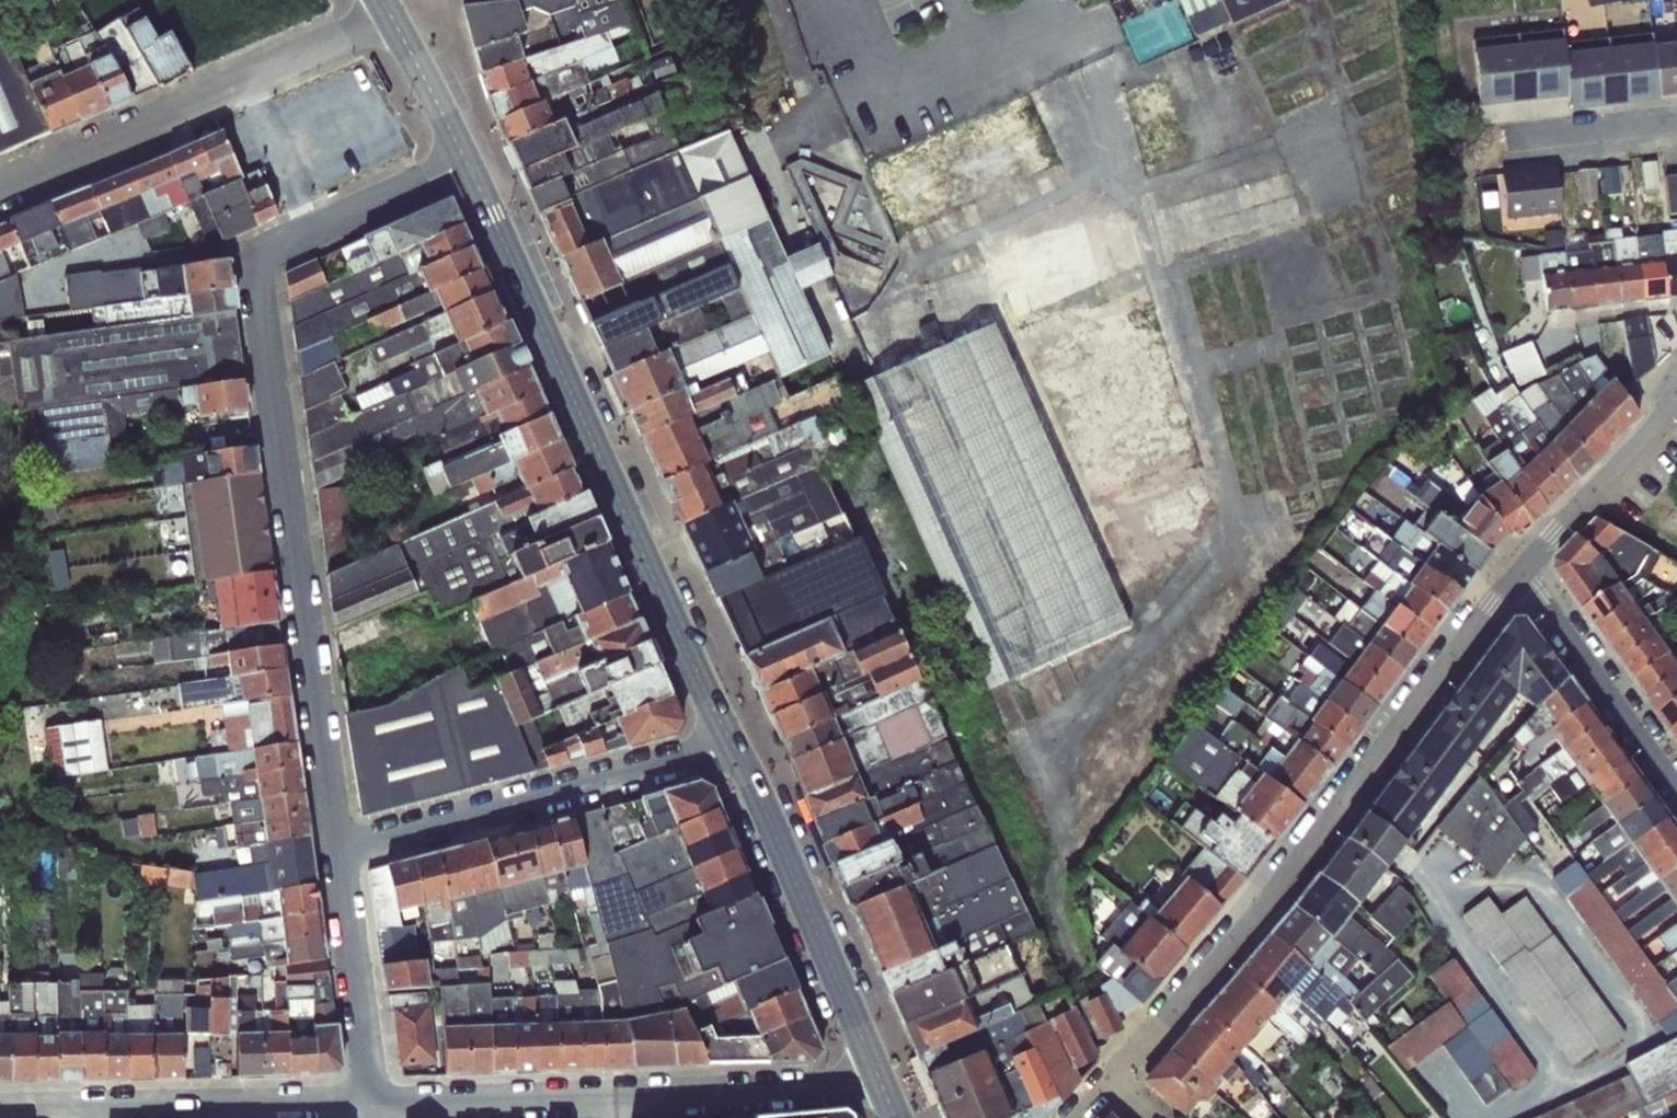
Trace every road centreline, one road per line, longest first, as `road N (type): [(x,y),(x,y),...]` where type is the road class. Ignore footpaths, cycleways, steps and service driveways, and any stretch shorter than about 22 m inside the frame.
road 1 (residential): [(464,163),(258,253),(337,846)]
road 2 (residential): [(1520,576),(1116,1082)]
road 3 (tertiary): [(464,163),(730,742)]
road 4 (residential): [(373,1098),(727,1095),(844,1087),(877,1072)]
road 5 (residential): [(0,188),(388,19)]
road 6 (residential): [(730,742),(337,846)]
road 7 (residential): [(373,1098),(0,1111)]
road 8 (tertiary): [(730,742),(877,1072)]
road 9 (residential): [(1520,576),(1676,789)]
road 10 (residential): [(337,846),(373,1098)]
road 11 (residential): [(1520,576),(1671,404)]
road 12 (residential): [(1505,138),(1676,117)]
road 13 (tertiary): [(388,19),(464,163)]
road 14 (residential): [(1676,308),(1552,325)]

